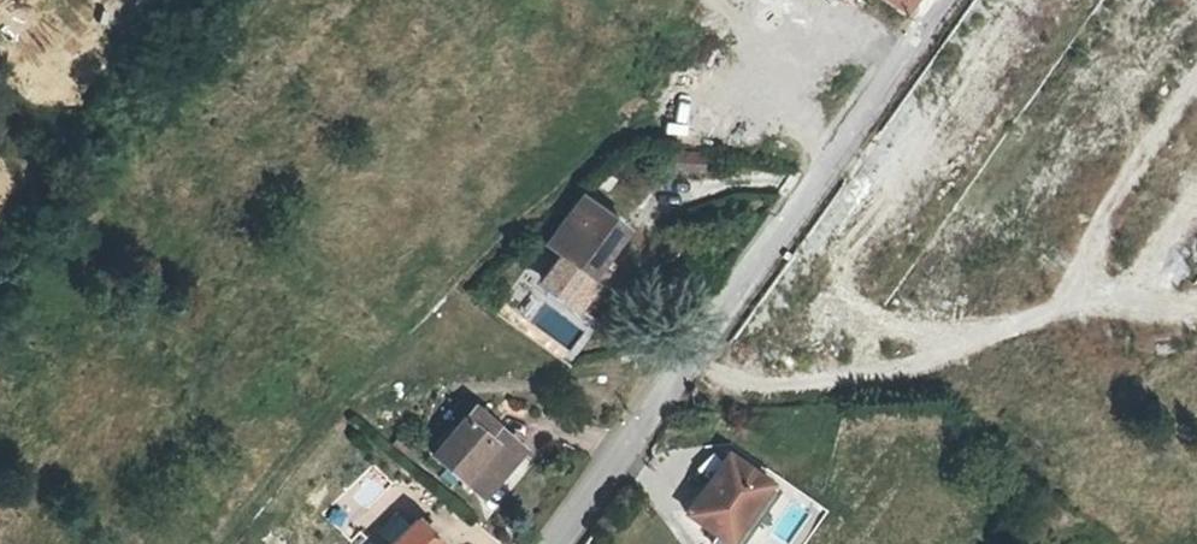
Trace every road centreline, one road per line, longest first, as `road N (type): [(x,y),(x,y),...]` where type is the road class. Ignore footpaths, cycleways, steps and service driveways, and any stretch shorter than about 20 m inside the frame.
road 1 (residential): [(566,543),(951,0)]

